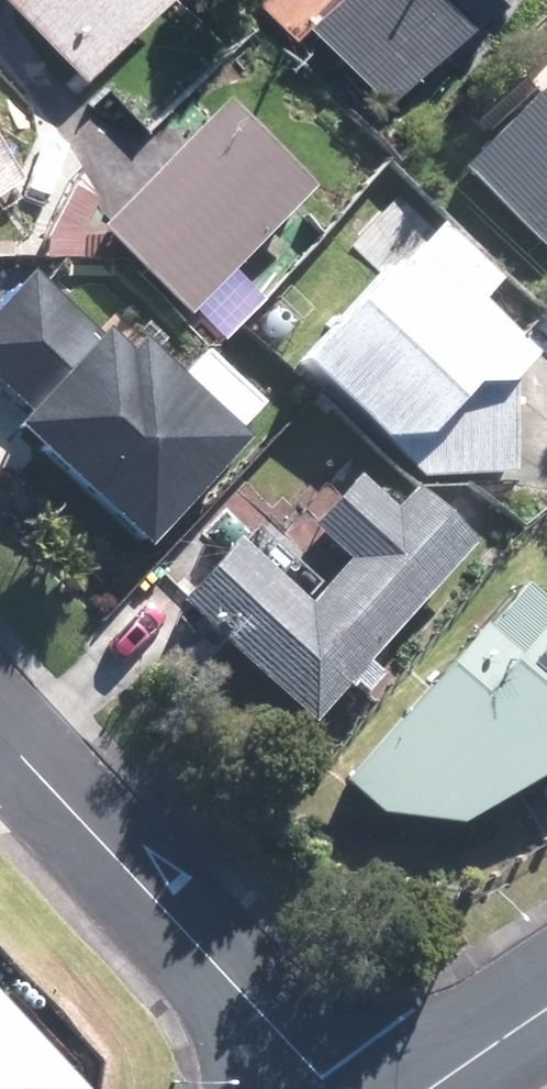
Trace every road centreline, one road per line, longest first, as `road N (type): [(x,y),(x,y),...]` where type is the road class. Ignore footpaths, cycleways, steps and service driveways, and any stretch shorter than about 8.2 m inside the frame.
road 1 (residential): [(0,726),(338,1088)]
road 2 (tertiary): [(434,1088),(546,1016)]

